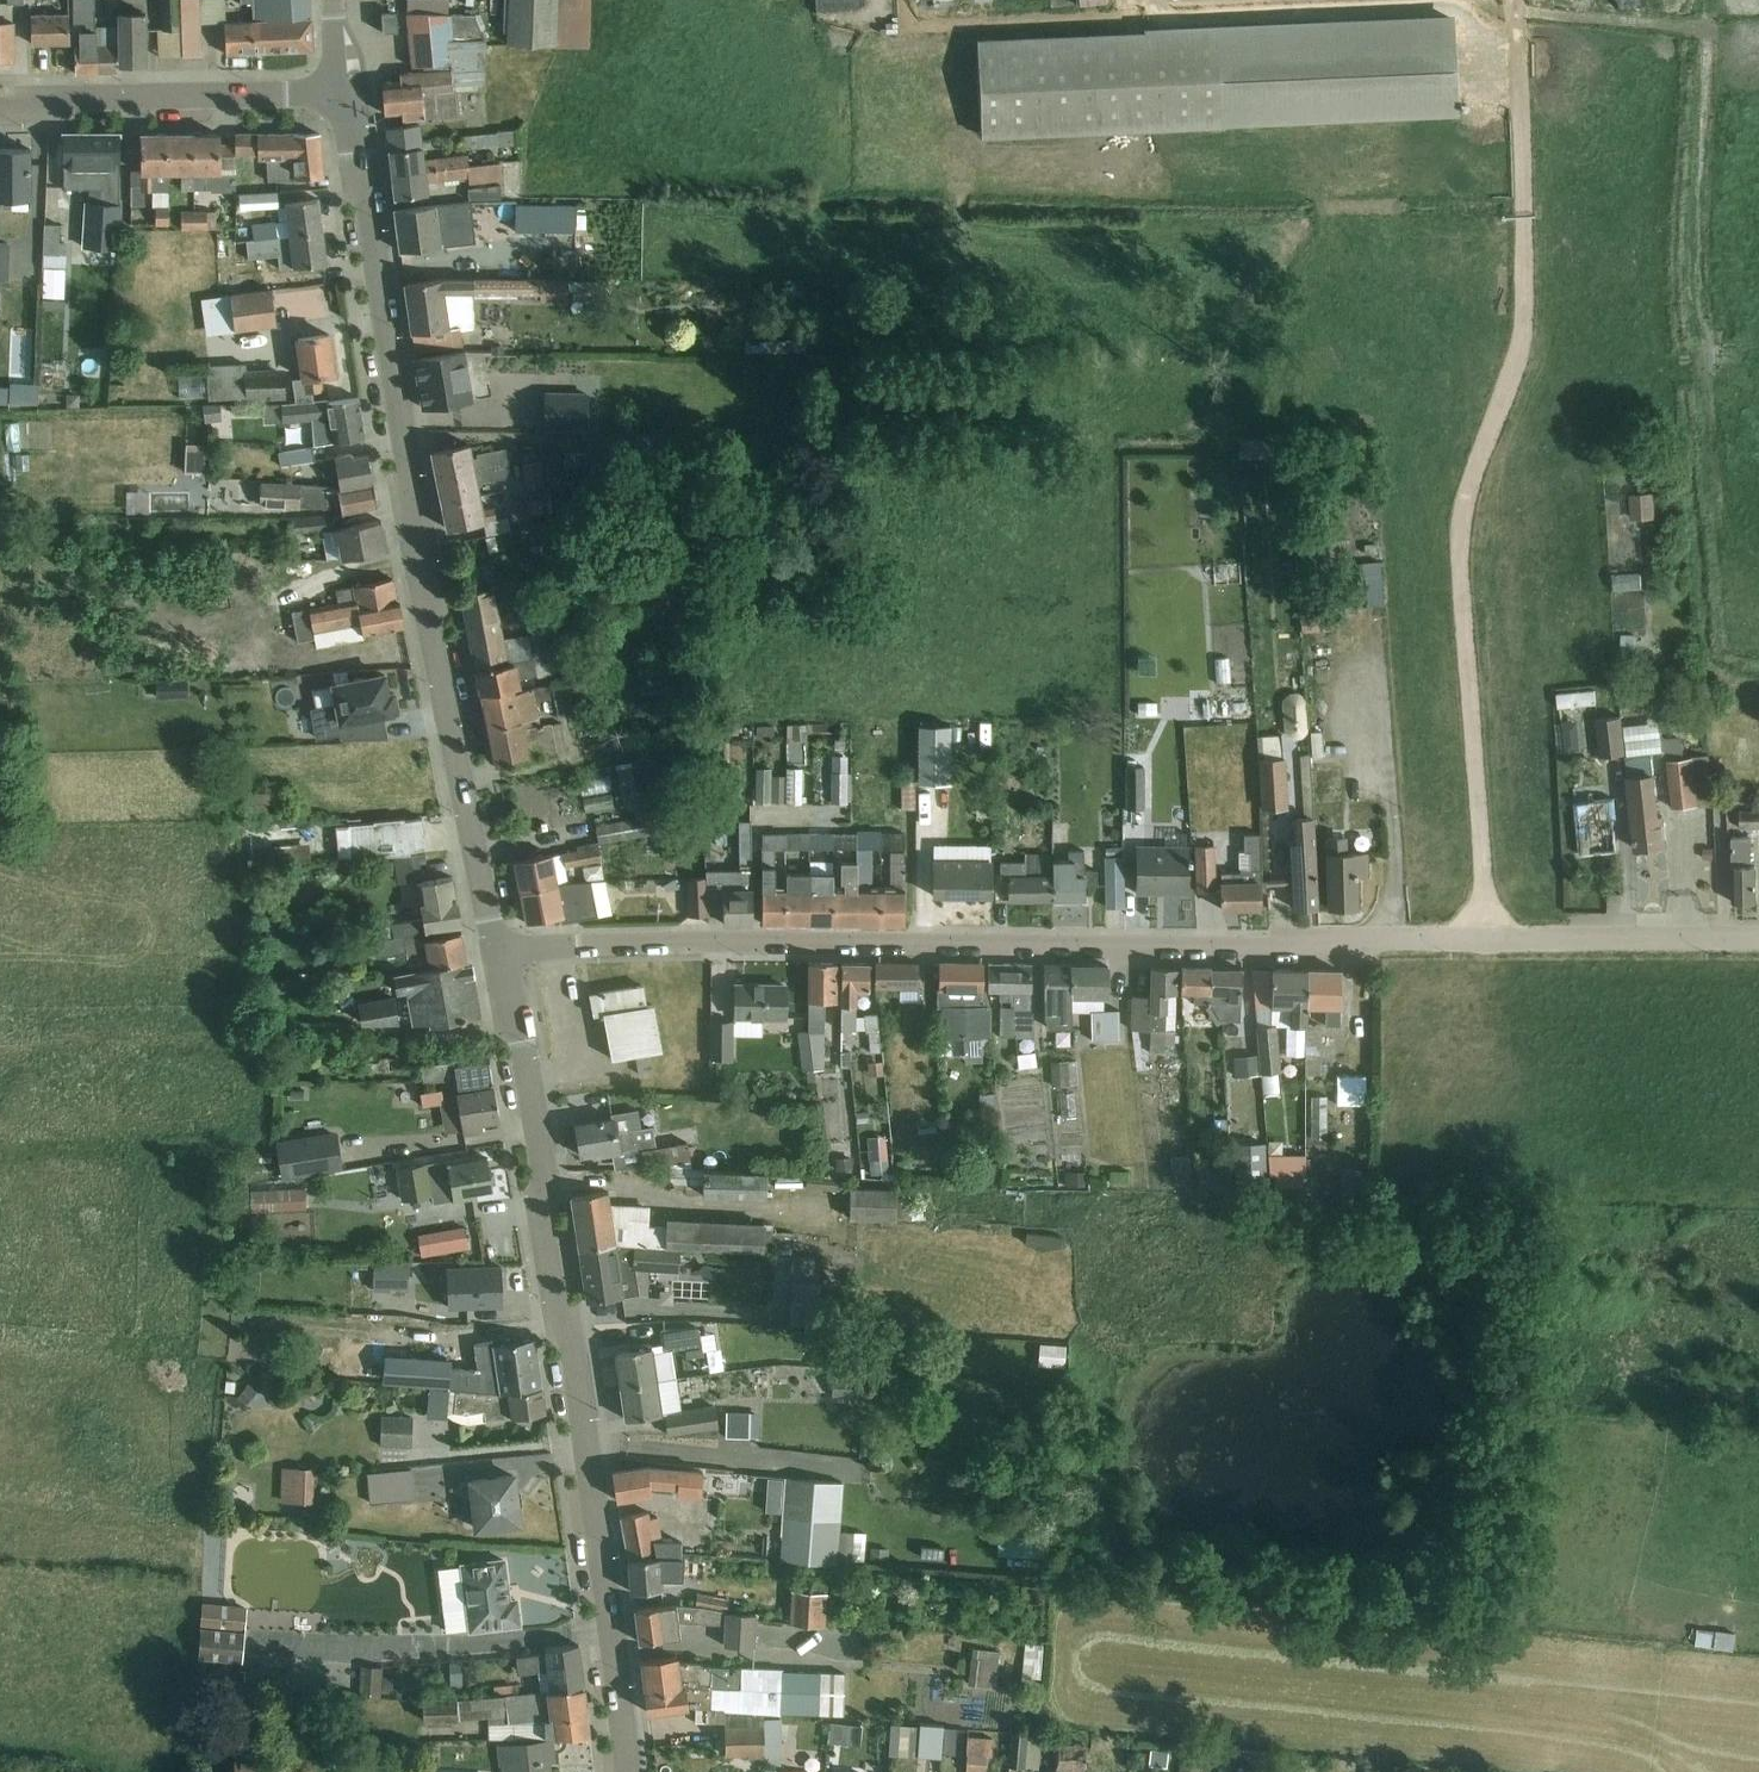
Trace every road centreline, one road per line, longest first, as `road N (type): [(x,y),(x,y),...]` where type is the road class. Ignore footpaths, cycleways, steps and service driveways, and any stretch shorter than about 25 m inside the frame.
road 1 (residential): [(501,962),(577,944),(1758,938)]
road 2 (track): [(1485,935),(1461,550),(1476,469),(1522,344),(1519,0)]
road 3 (tertiary): [(501,962),(429,629),(423,538),(359,153),(331,94)]
road 4 (tertiary): [(624,1771),(583,1419),(501,962)]
road 5 (tertiary): [(0,109),(81,97),(331,94)]

